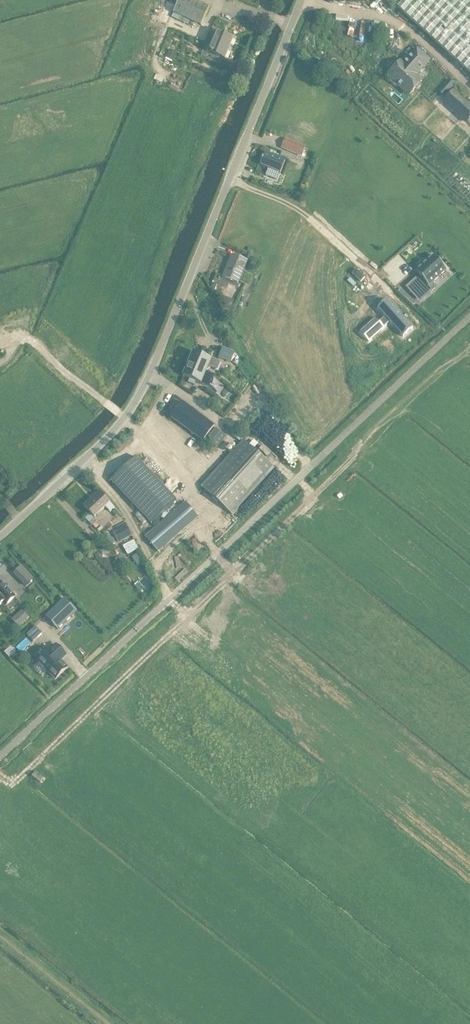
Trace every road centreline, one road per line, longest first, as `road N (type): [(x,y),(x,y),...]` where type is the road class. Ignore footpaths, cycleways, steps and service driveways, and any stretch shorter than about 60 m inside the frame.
road 1 (tertiary): [(0,537),(136,401),(302,0)]
road 2 (unclassified): [(0,757),(172,597)]

